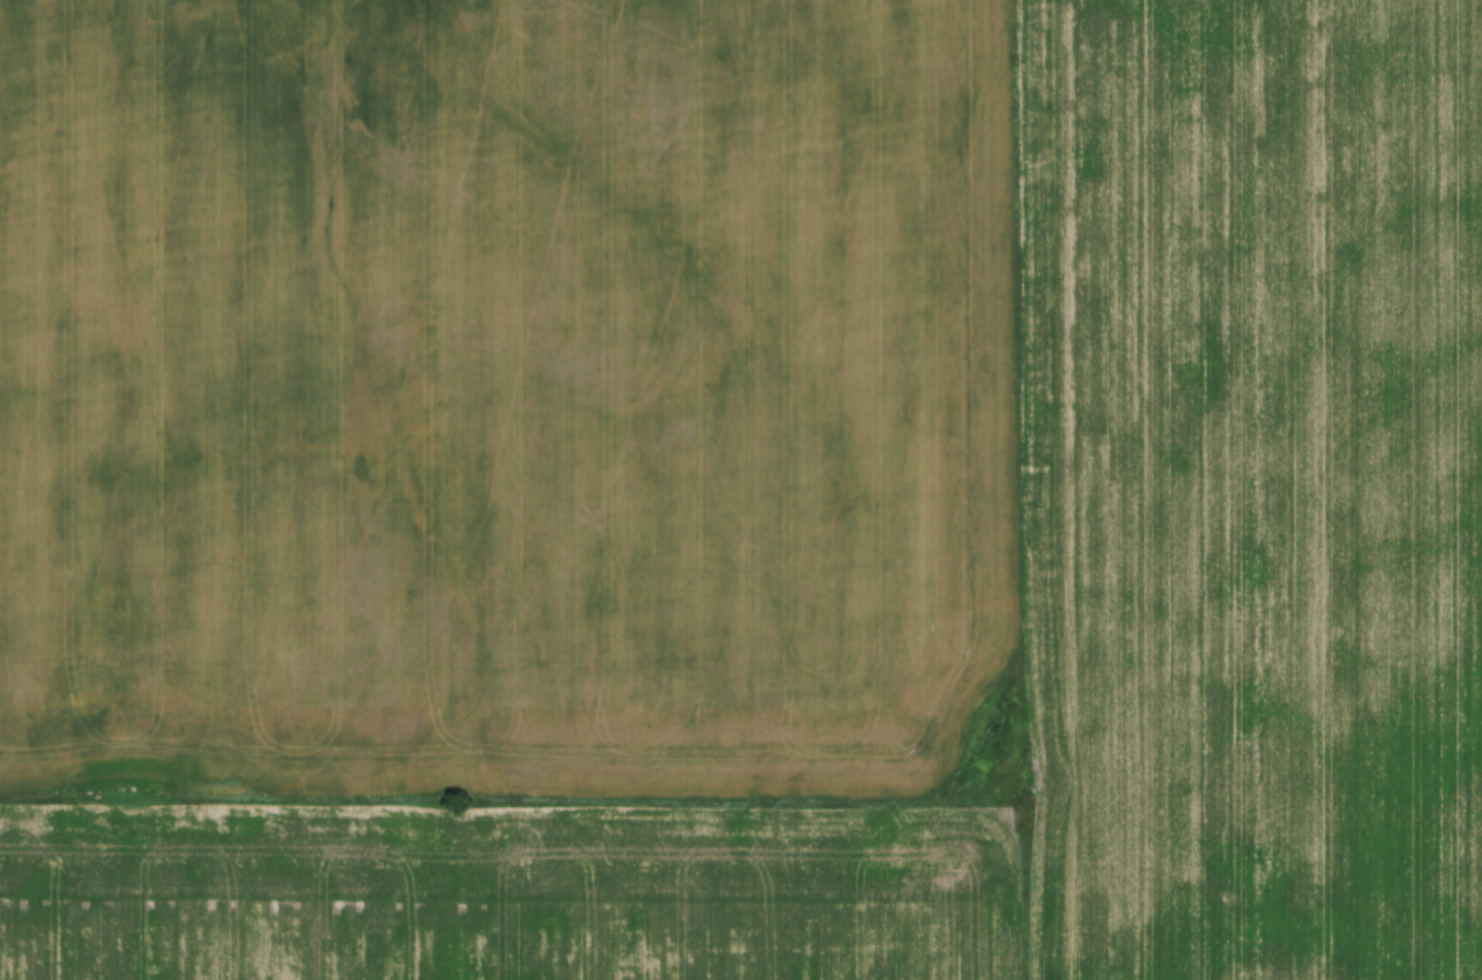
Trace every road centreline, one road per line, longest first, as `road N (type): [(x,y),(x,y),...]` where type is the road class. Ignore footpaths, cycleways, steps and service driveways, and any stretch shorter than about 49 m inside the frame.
road 1 (track): [(937,790),(288,788),(135,769),(0,780)]
road 2 (track): [(937,790),(981,704),(1009,693),(1014,742),(1003,773),(937,790)]

